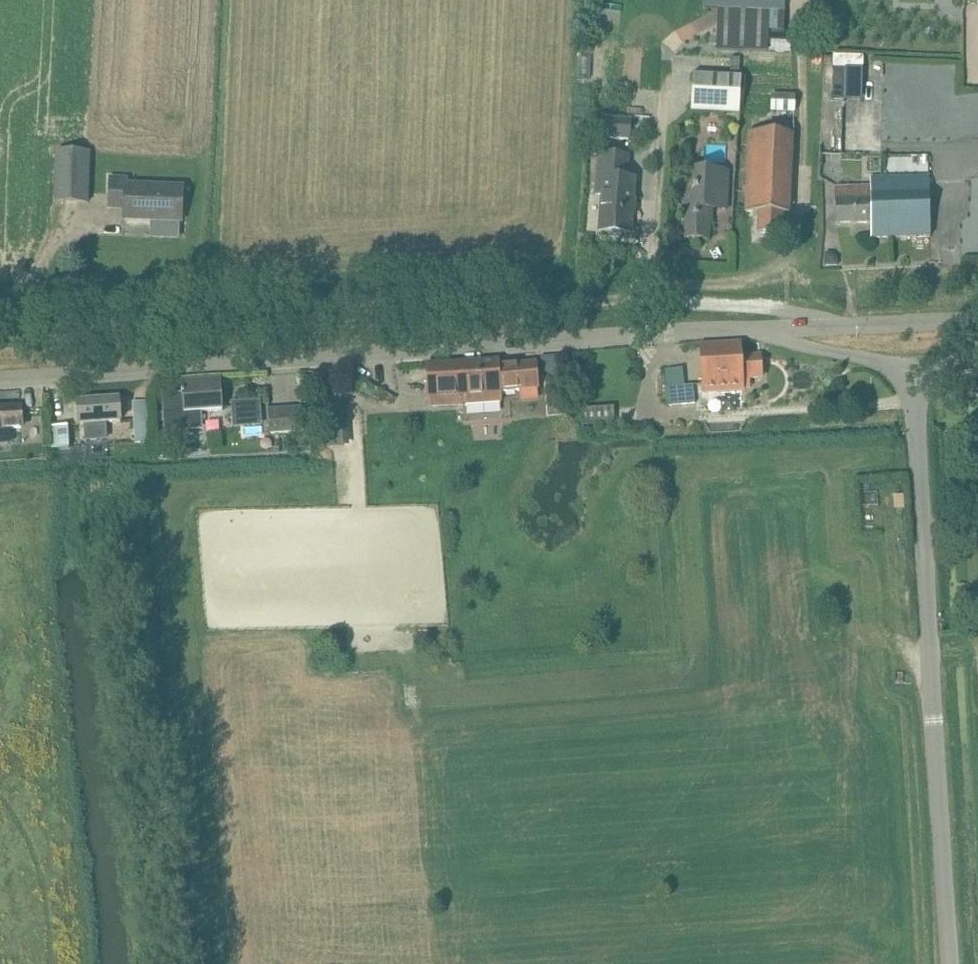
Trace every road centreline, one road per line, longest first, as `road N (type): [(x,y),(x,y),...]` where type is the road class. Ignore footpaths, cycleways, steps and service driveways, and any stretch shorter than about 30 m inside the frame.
road 1 (tertiary): [(0,381),(751,330)]
road 2 (unclassified): [(950,963),(912,370)]
road 3 (tertiary): [(751,330),(977,320)]
road 4 (unclassified): [(912,370),(751,330)]

